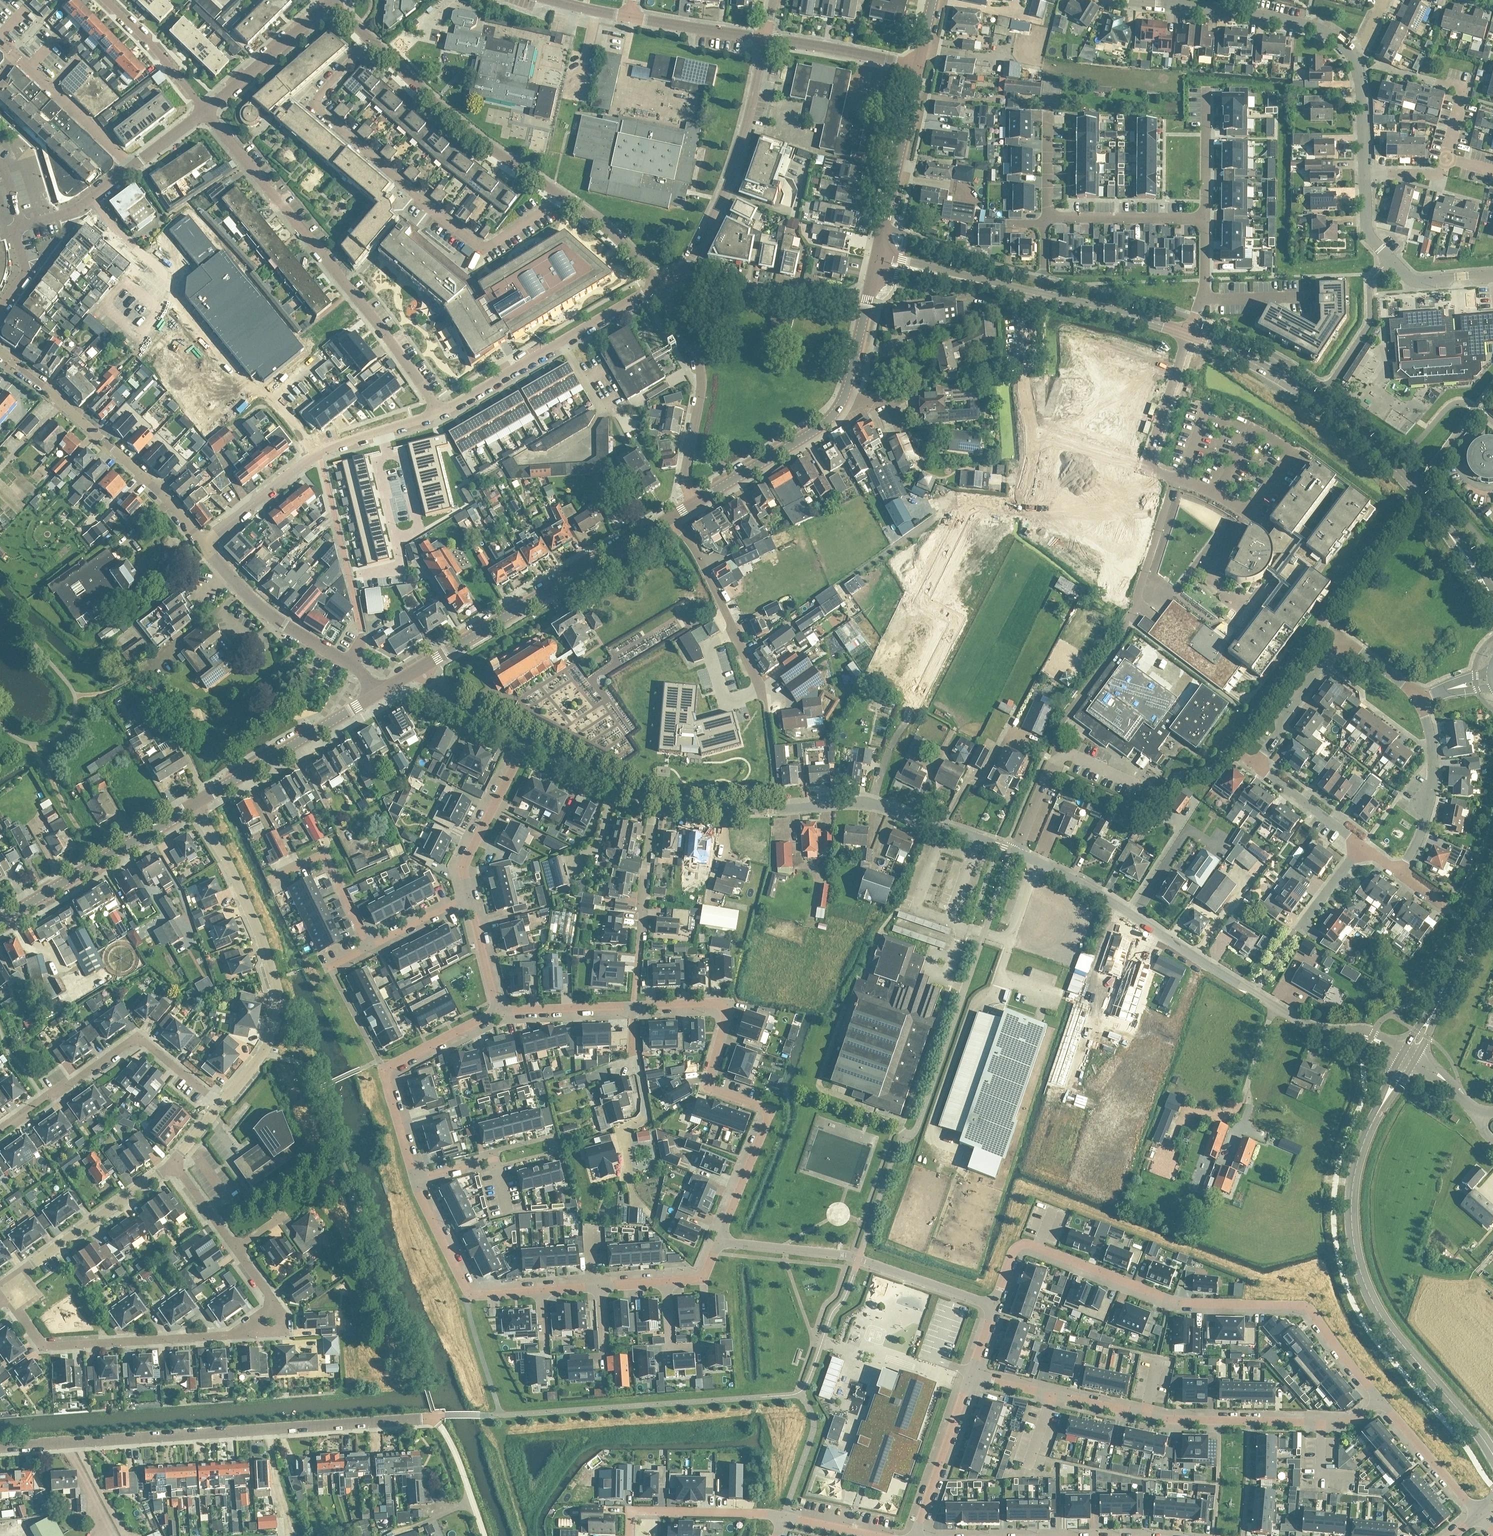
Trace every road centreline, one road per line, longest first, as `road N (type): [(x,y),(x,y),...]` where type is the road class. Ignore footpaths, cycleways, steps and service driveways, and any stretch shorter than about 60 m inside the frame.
road 1 (residential): [(1361,1034),(1296,1019),(1038,862),(888,808),(861,801),(764,809),(654,803)]
road 2 (residential): [(472,1501),(434,1416),(0,1447)]
road 3 (residential): [(11,1296),(41,1345),(257,1329),(271,1297),(173,1166)]
road 4 (residential): [(1380,1400),(1344,1423),(1180,1421),(971,1371)]
road 5 (residential): [(374,38),(307,90),(301,104),(475,240),(501,239),(556,190)]
road 6 (residential): [(1380,1400),(1305,1306),(1177,1301),(1021,1245)]
road 7 (tertiary): [(1491,1452),(1387,1326),(1362,1279),(1352,1191),(1380,1108)]
road 8 (residential): [(718,1242),(771,1110),(706,1086),(726,1015),(720,1003),(633,1006)]
road 9 (residential): [(440,412),(398,345),(205,110)]
road 10 (residential): [(915,704),(957,620),(920,602),(966,507),(1017,498),(1027,431)]
road 11 (residential): [(220,1105),(263,1052),(278,995),(253,919),(193,803)]
road 12 (tertiary): [(1447,531),(1389,464),(1329,412),(1188,334)]
road 13 (tertiary): [(696,502),(834,413),(848,384),(874,268)]
road 14 (tertiary): [(419,667),(670,517)]
road 15 (residential): [(993,1305),(858,1258),(718,1242)]
road 16 (unclassified): [(202,544),(168,499),(0,352)]
road 17 (residential): [(202,544),(318,452),(440,412)]
road 18 (residential): [(0,1128),(135,1039),(220,1105)]
road 19 (residential): [(679,275),(730,179),(766,38)]
road 20 (residential): [(1254,764),(1343,637),(1419,700)]
road 21 (residential): [(440,412),(656,286)]
road 22 (residential): [(416,1179),(383,1069),(498,1010)]
road 23 (residential): [(556,190),(482,142),(374,38)]
road 24 (residential): [(696,502),(685,476),(701,374),(656,286)]
road 25 (tertiary): [(0,920),(193,803)]
road 26 (residential): [(1352,55),(1311,26),(1142,1)]
road 27 (tertiary): [(193,803),(375,694)]
road 28 (residential): [(11,1296),(23,1273),(173,1166)]
road 29 (residential): [(633,1006),(654,803)]
road 30 (residential): [(1492,276),(1408,277),(1369,238),(1364,175)]
road 31 (residential): [(541,1290),(468,1293),(416,1179)]
road 32 (residential): [(760,687),(695,549),(670,517)]
road 33 (tertiary): [(877,254),(918,66)]
road 34 (unclassified): [(349,664),(253,602),(202,544)]
road 35 (residential): [(1398,872),(1417,843),(1434,783),(1419,700)]
road 36 (residential): [(131,167),(0,44)]
road 37 (residential): [(628,1535),(629,1511),(782,1517)]
road 38 (residential): [(914,1535),(971,1371)]
road 39 (residential): [(469,895),(462,868),(527,739)]
road 40 (residential): [(205,110),(329,0)]
road 41 (residential): [(368,946),(323,853),(272,878)]
road 42 (tertiary): [(1188,334),(1035,294)]
road 43 (residential): [(1047,217),(1205,218)]
road 44 (residential): [(1158,619),(1137,596),(1175,477)]
road 45 (residential): [(918,66),(766,38)]
road 46 (residential): [(1479,1514),(1380,1400)]
road 47 (residential): [(106,0),(205,110)]
road 48 (residential): [(654,803),(527,739)]
road 49 (residential): [(766,38),(627,15)]
road 50 (residential): [(1027,431),(1021,321),(1035,294)]
road 51 (residential): [(1145,467),(1188,334)]
road 52 (residential): [(656,286),(597,218),(556,190)]
road 53 (residential): [(633,1006),(498,1010)]
road 54 (residential): [(1362,845),(1254,764)]
road 55 (residential): [(527,739),(439,694),(419,667)]
road 56 (residential): [(416,1179),(495,1156),(507,1204)]
road 57 (residential): [(1205,218),(1207,87)]
road 58 (residential): [(21,226),(74,211),(131,167)]
road 59 (residential): [(800,295),(696,286),(679,275)]
road 60 (residential): [(1027,431),(1145,467)]
road 61 (residential): [(1364,175),(1352,55)]
road 62 (tertiary): [(1436,1007),(1492,901)]

